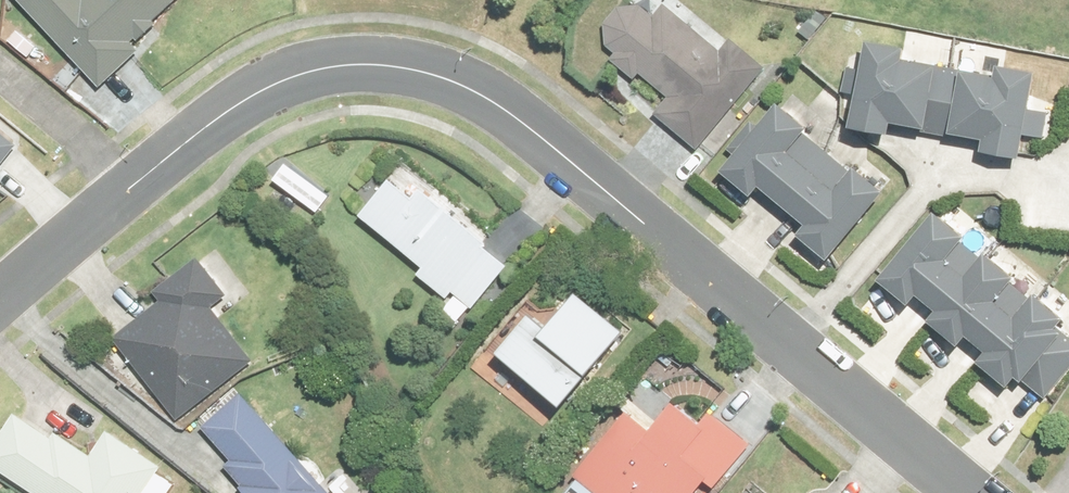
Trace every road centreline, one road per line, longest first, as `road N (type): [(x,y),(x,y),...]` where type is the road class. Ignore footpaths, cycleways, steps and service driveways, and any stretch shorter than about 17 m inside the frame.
road 1 (residential): [(964,492),(514,113),(443,76),(355,68),(282,82),(221,116),(114,210)]
road 2 (residential): [(0,111),(114,210)]
road 3 (residential): [(114,210),(0,304)]

